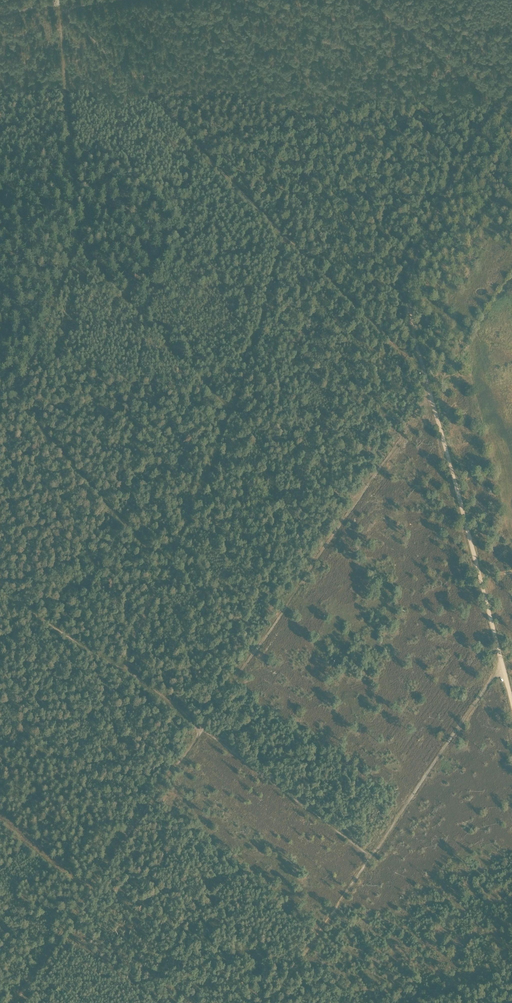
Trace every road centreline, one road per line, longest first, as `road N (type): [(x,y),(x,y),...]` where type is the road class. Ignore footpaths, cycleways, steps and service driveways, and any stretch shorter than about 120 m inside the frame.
road 1 (track): [(511,705),(430,393)]
road 2 (track): [(430,393),(410,303),(412,269),(477,139),(507,105)]

